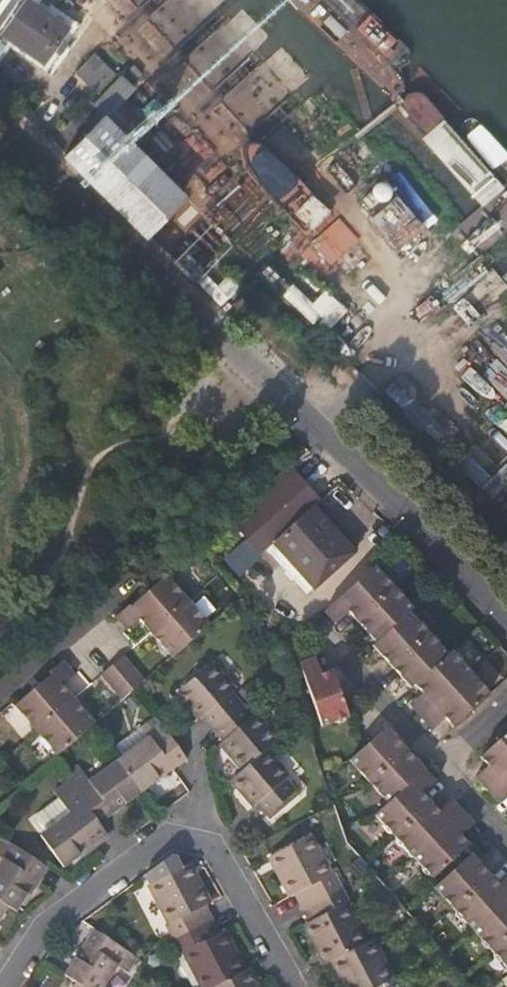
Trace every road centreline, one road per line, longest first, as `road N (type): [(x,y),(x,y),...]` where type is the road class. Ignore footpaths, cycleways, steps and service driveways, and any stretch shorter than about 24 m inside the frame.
road 1 (residential): [(506,619),(390,485),(0,118)]
road 2 (residential): [(183,831),(74,900),(0,977)]
road 3 (residential): [(293,986),(235,879),(183,831)]
road 4 (residential): [(0,697),(141,582)]
road 5 (residential): [(446,766),(351,666)]

